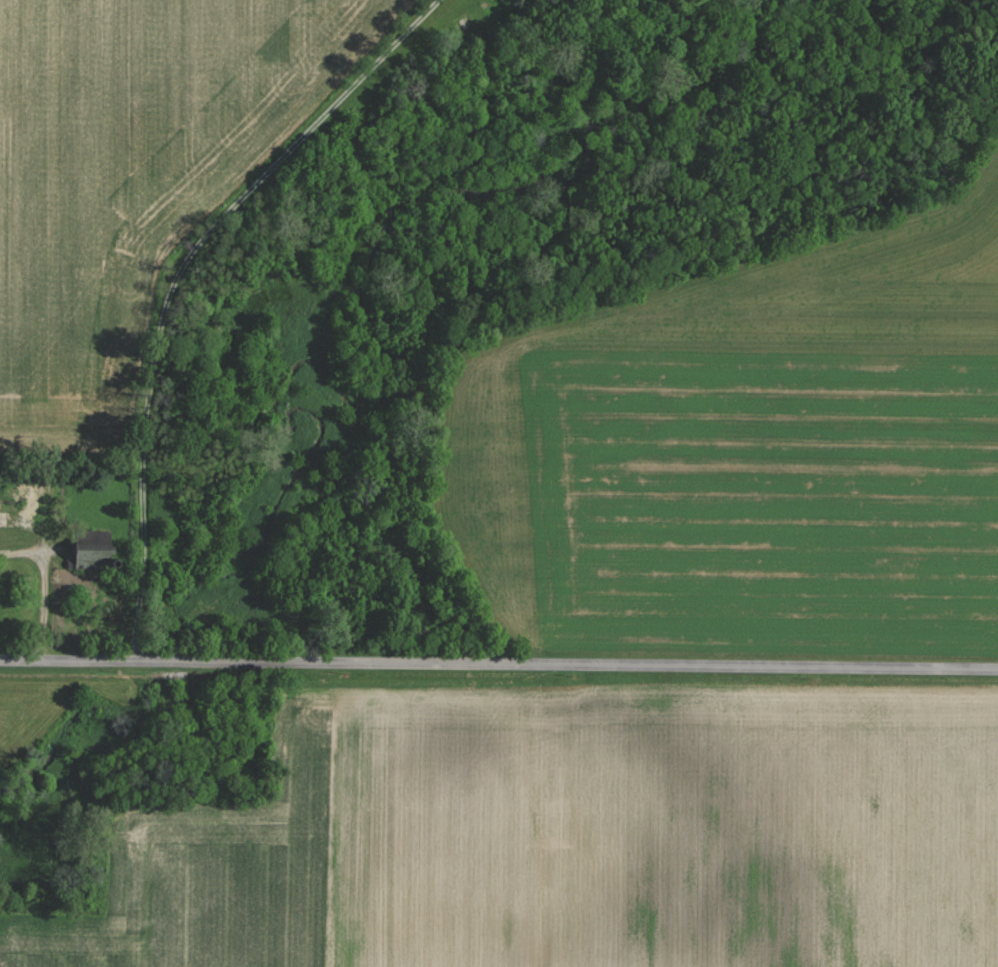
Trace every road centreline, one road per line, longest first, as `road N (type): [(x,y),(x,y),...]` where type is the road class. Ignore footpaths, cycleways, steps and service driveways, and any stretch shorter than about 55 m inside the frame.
road 1 (residential): [(0,660),(997,669)]

